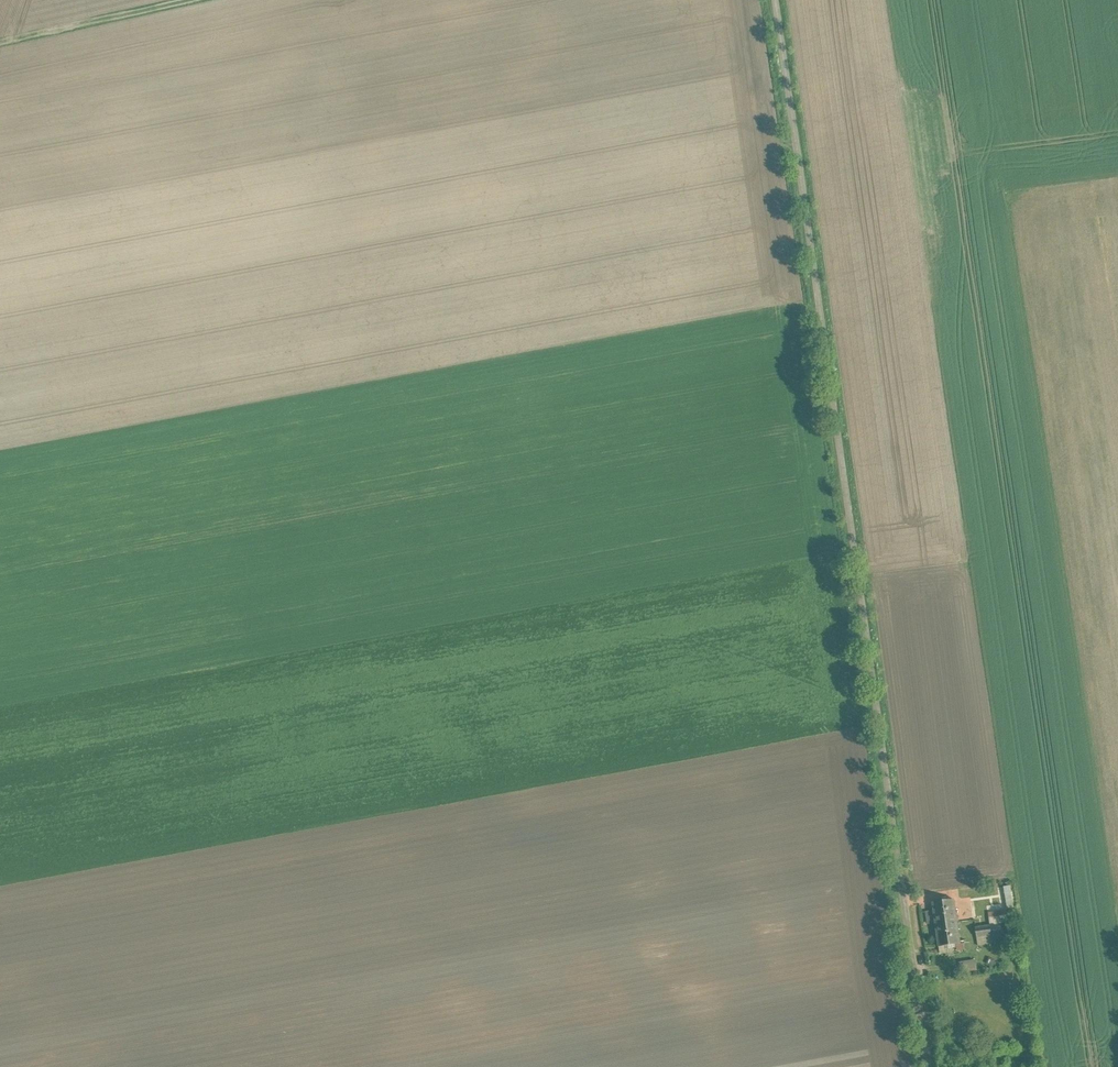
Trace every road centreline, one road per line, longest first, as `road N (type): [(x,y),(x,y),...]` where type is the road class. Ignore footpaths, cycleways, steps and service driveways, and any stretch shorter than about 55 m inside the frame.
road 1 (unclassified): [(769,0),(927,1066)]

